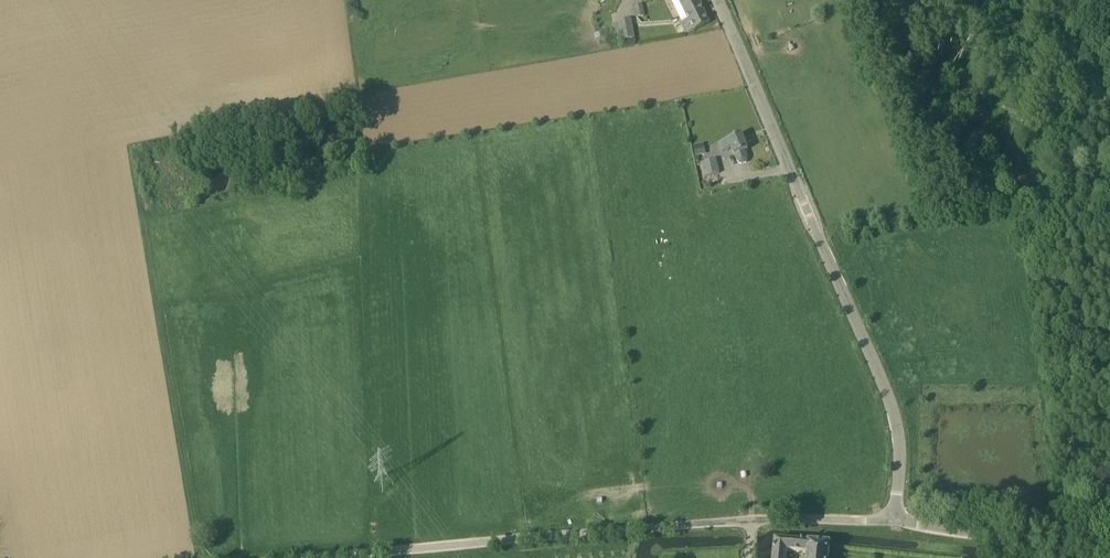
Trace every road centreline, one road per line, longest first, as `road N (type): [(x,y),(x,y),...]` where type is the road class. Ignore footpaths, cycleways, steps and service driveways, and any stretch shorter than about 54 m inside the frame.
road 1 (unclassified): [(895,521),(776,519),(318,557)]
road 2 (tertiary): [(895,521),(900,457),(891,404),(718,0)]
road 3 (tertiary): [(1086,557),(895,521)]

